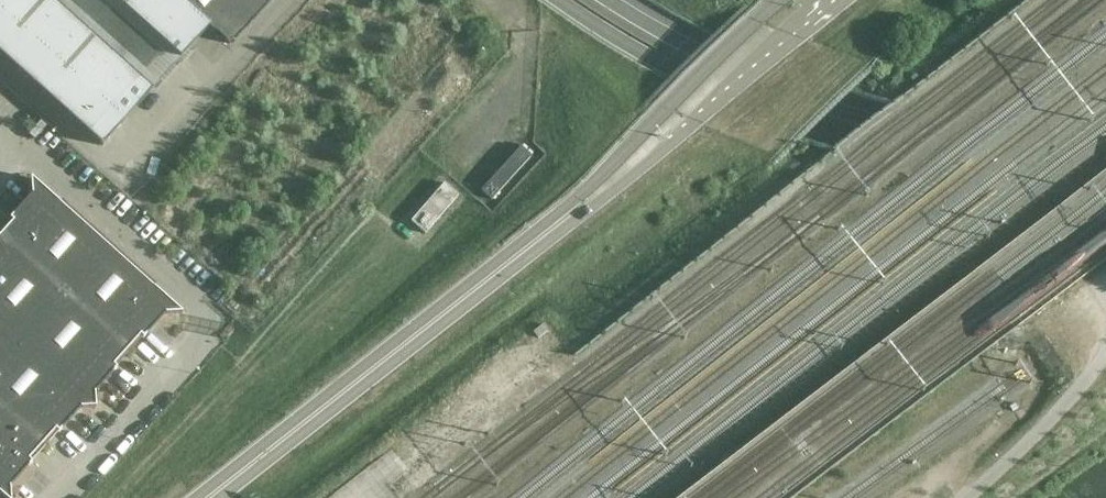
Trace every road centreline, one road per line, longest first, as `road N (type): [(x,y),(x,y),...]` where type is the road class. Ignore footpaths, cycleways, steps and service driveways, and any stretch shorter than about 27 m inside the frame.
road 1 (unclassified): [(56,497),(217,321),(21,145)]
road 2 (secondary): [(213,497),(542,237)]
road 3 (secondary): [(542,237),(592,209),(834,0)]
road 4 (secondary): [(778,0),(542,237)]

